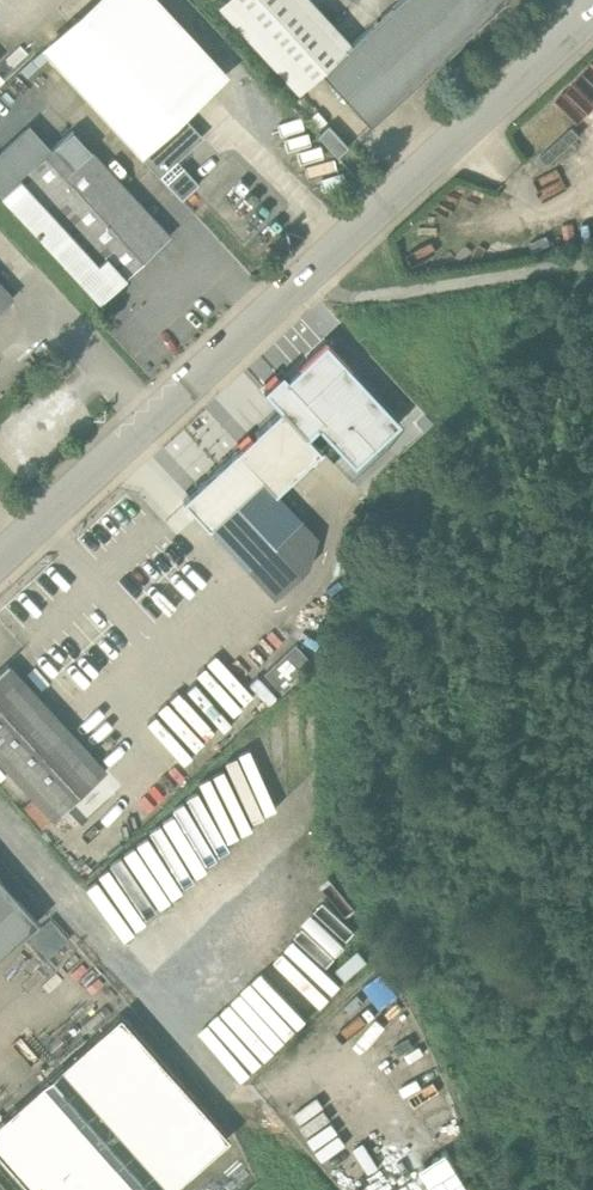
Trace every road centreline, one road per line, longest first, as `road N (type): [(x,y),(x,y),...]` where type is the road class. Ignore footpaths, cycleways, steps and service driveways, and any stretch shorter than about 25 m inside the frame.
road 1 (tertiary): [(0,572),(592,24)]

